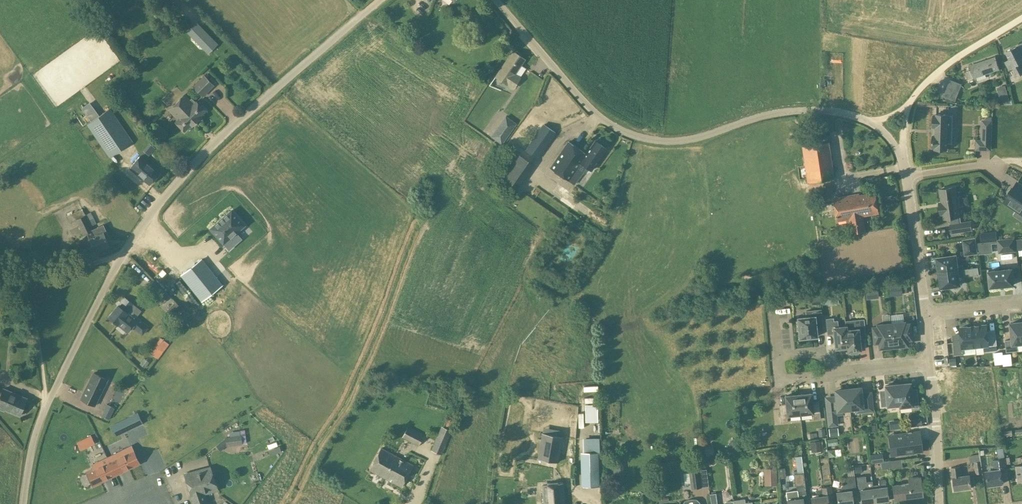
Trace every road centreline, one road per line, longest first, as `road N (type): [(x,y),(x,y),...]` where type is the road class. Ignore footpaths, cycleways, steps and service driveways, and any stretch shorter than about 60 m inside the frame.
road 1 (unclassified): [(382,0),(214,145),(124,253),(47,405),(24,503)]
road 2 (unclassified): [(901,153),(871,122),(827,111),(775,115),(696,139),(627,132),(599,113),(497,0)]
road 3 (track): [(901,153),(906,106),(924,84),(1021,20)]
road 4 (residential): [(926,312),(901,153)]
road 5 (residential): [(939,503),(930,361)]
road 6 (track): [(47,405),(32,316),(15,278)]

